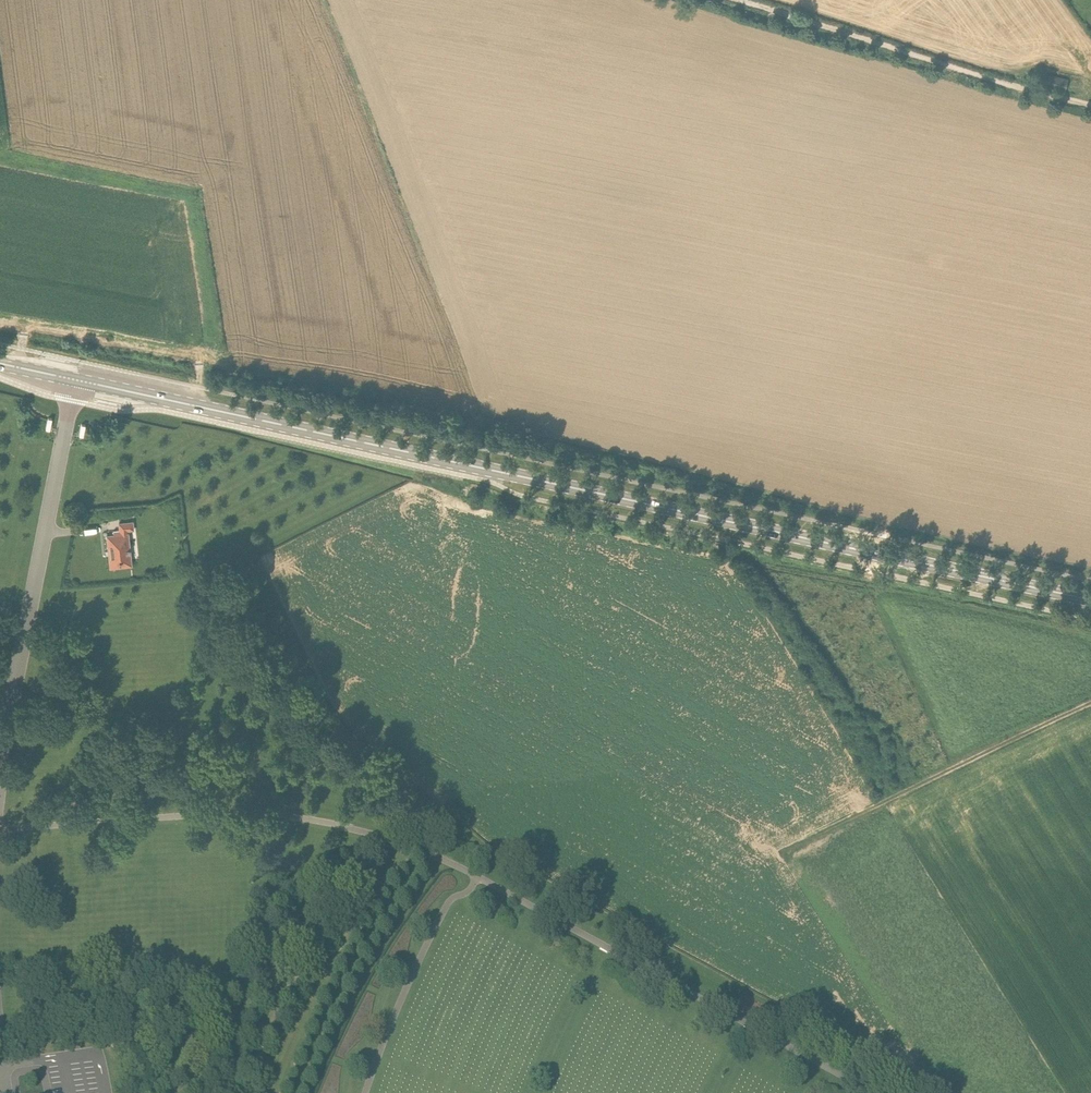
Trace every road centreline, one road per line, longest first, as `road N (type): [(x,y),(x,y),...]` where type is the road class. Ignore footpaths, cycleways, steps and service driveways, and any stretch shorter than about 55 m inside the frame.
road 1 (primary): [(1090,600),(0,364)]
road 2 (track): [(736,0),(1090,106)]

